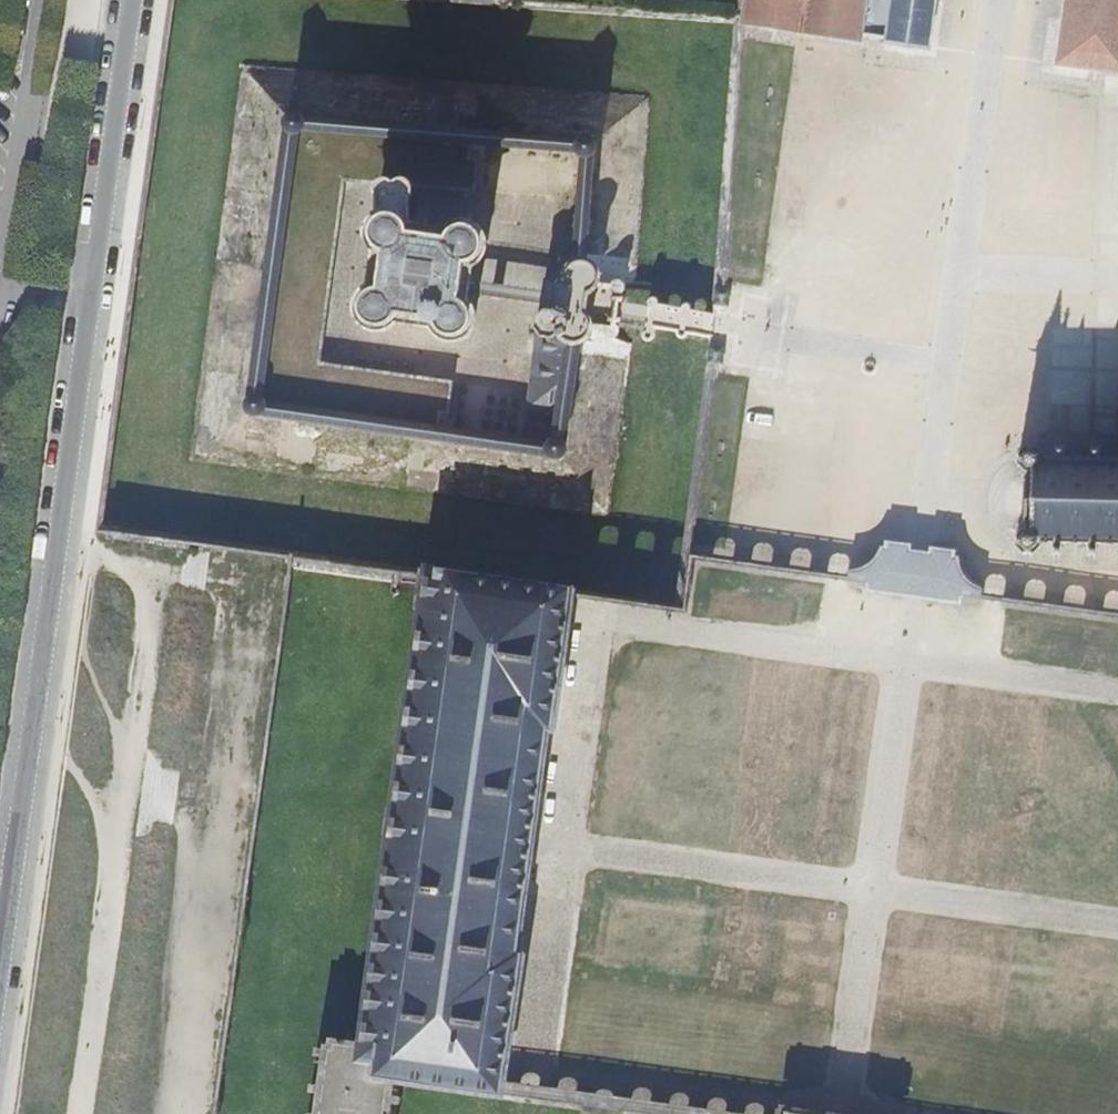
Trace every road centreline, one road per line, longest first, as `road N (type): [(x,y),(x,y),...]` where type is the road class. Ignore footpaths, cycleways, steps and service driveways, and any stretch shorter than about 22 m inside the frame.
road 1 (tertiary): [(0,926),(136,0)]

